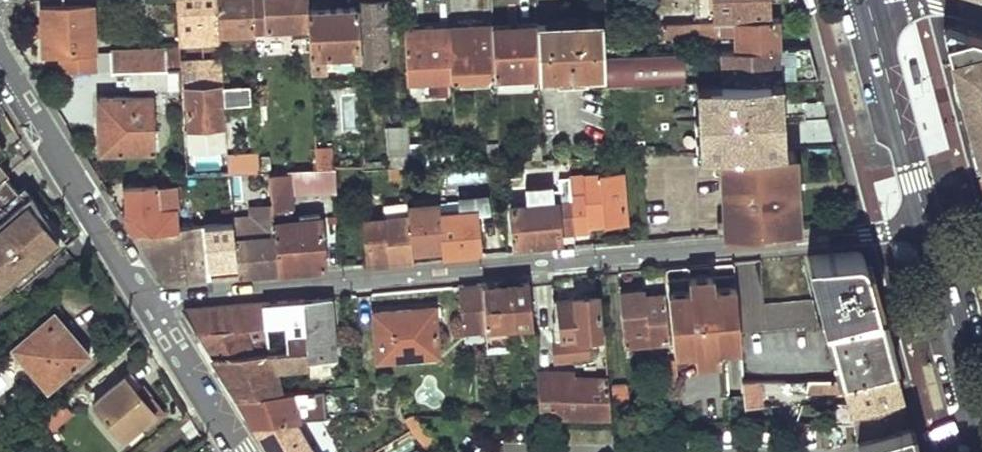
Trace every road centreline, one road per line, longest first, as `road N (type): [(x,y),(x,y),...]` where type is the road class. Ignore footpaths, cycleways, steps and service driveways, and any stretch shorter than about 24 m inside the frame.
road 1 (residential): [(925,225),(167,295),(146,304)]
road 2 (tertiary): [(146,304),(0,66)]
road 3 (secondary): [(925,225),(868,8)]
road 4 (secondary): [(981,438),(925,225)]
road 5 (tertiary): [(243,451),(146,304)]

